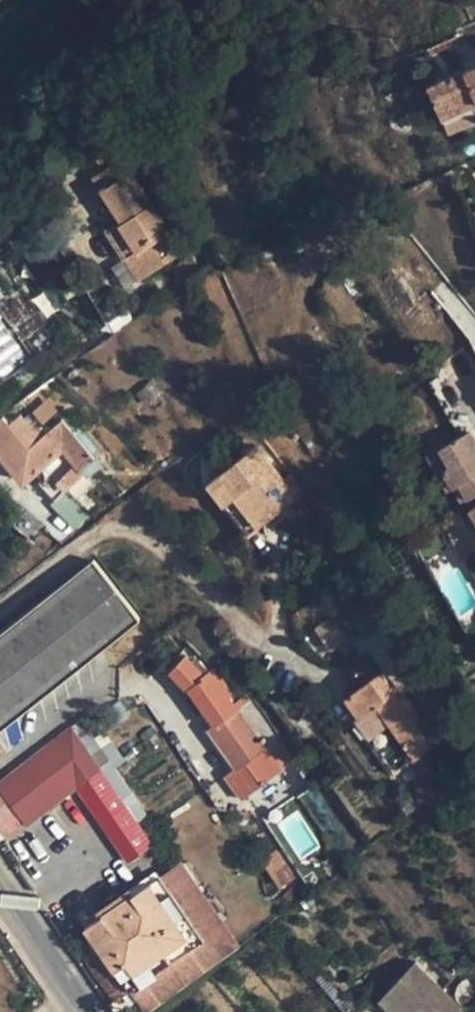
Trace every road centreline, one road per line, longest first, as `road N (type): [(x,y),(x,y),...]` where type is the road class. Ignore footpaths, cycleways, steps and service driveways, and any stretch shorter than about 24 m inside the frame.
road 1 (unclassified): [(84,1011),(0,890)]

